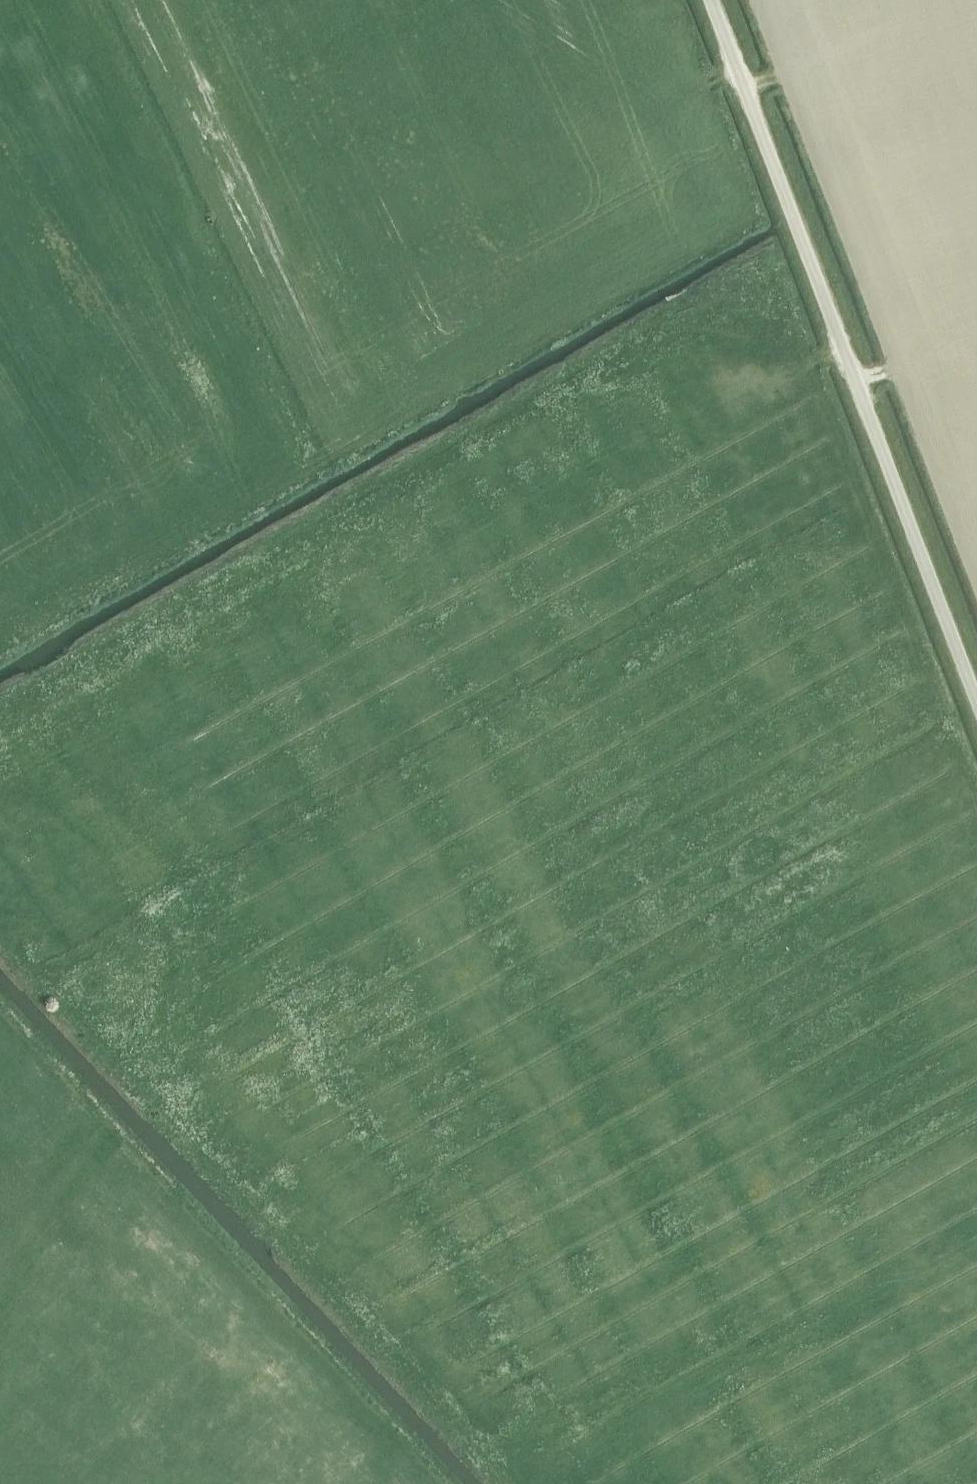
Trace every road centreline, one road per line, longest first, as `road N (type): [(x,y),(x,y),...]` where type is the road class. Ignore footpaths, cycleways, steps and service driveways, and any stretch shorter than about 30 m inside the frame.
road 1 (unclassified): [(711,0),(976,698)]

